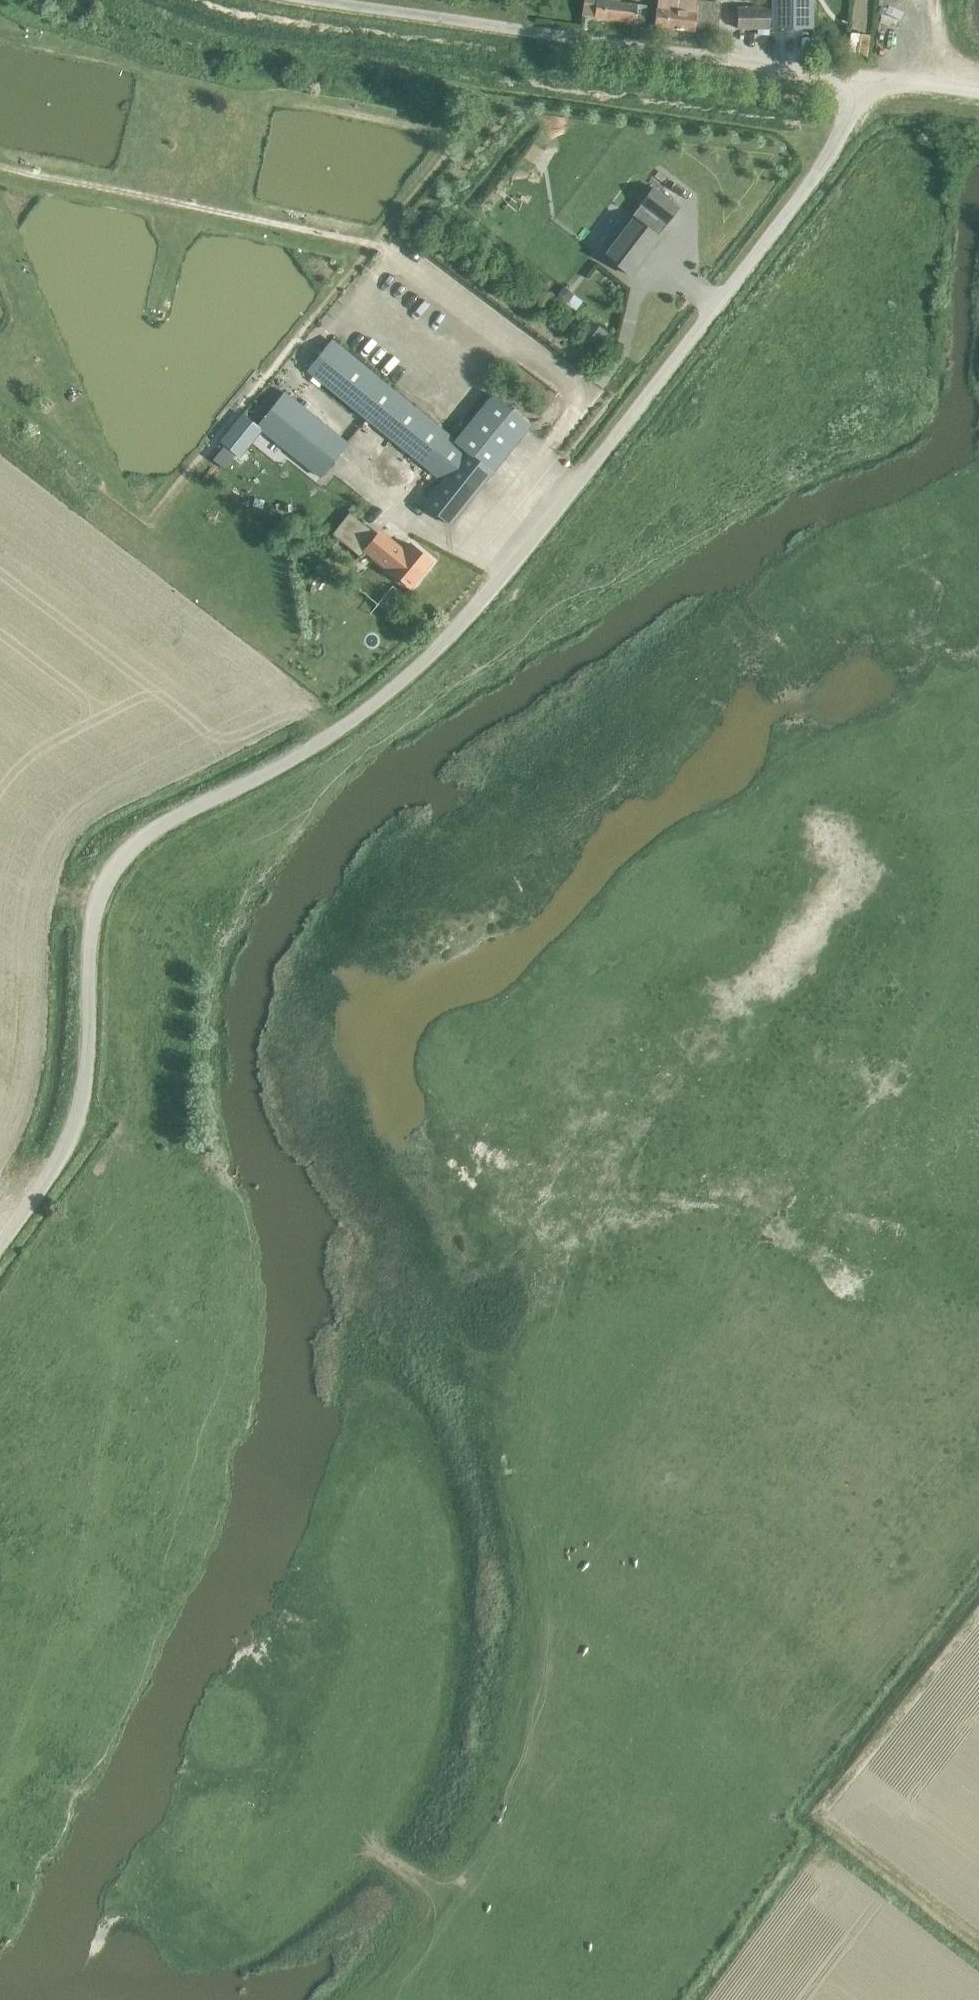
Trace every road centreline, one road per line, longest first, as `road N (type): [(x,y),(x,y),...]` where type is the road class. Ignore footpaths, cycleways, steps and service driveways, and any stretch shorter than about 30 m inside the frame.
road 1 (unclassified): [(0,1242),(71,1131),(86,1054),(87,943),(112,868),(150,833),(299,756),(363,712),(464,619),(816,174),(860,75)]
road 2 (unclassified): [(860,75),(321,0)]

